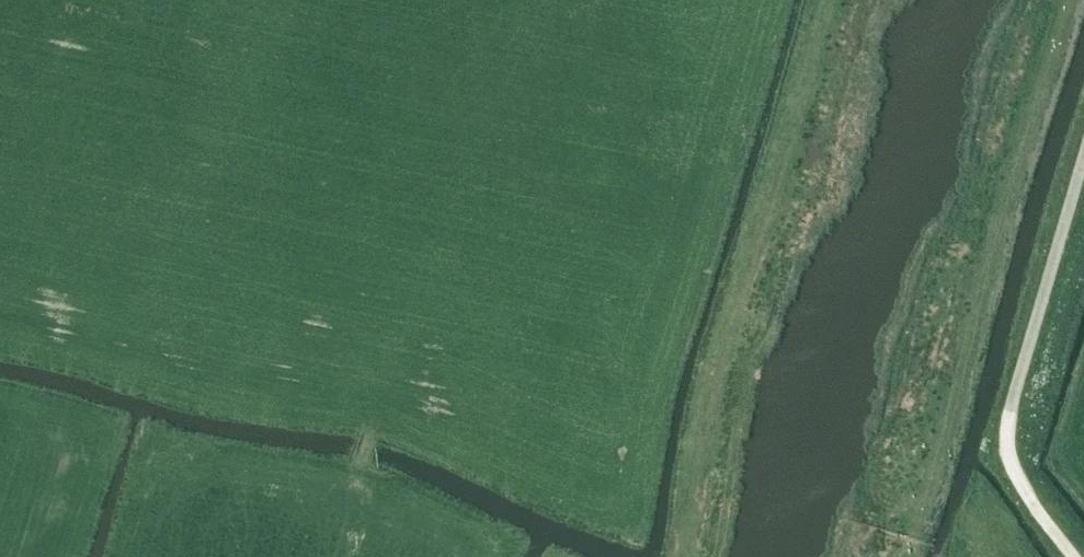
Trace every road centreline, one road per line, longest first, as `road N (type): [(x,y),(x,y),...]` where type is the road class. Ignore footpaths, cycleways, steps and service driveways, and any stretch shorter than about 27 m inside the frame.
road 1 (unclassified): [(1075,556),(1008,464),(1009,410),(1083,151)]

